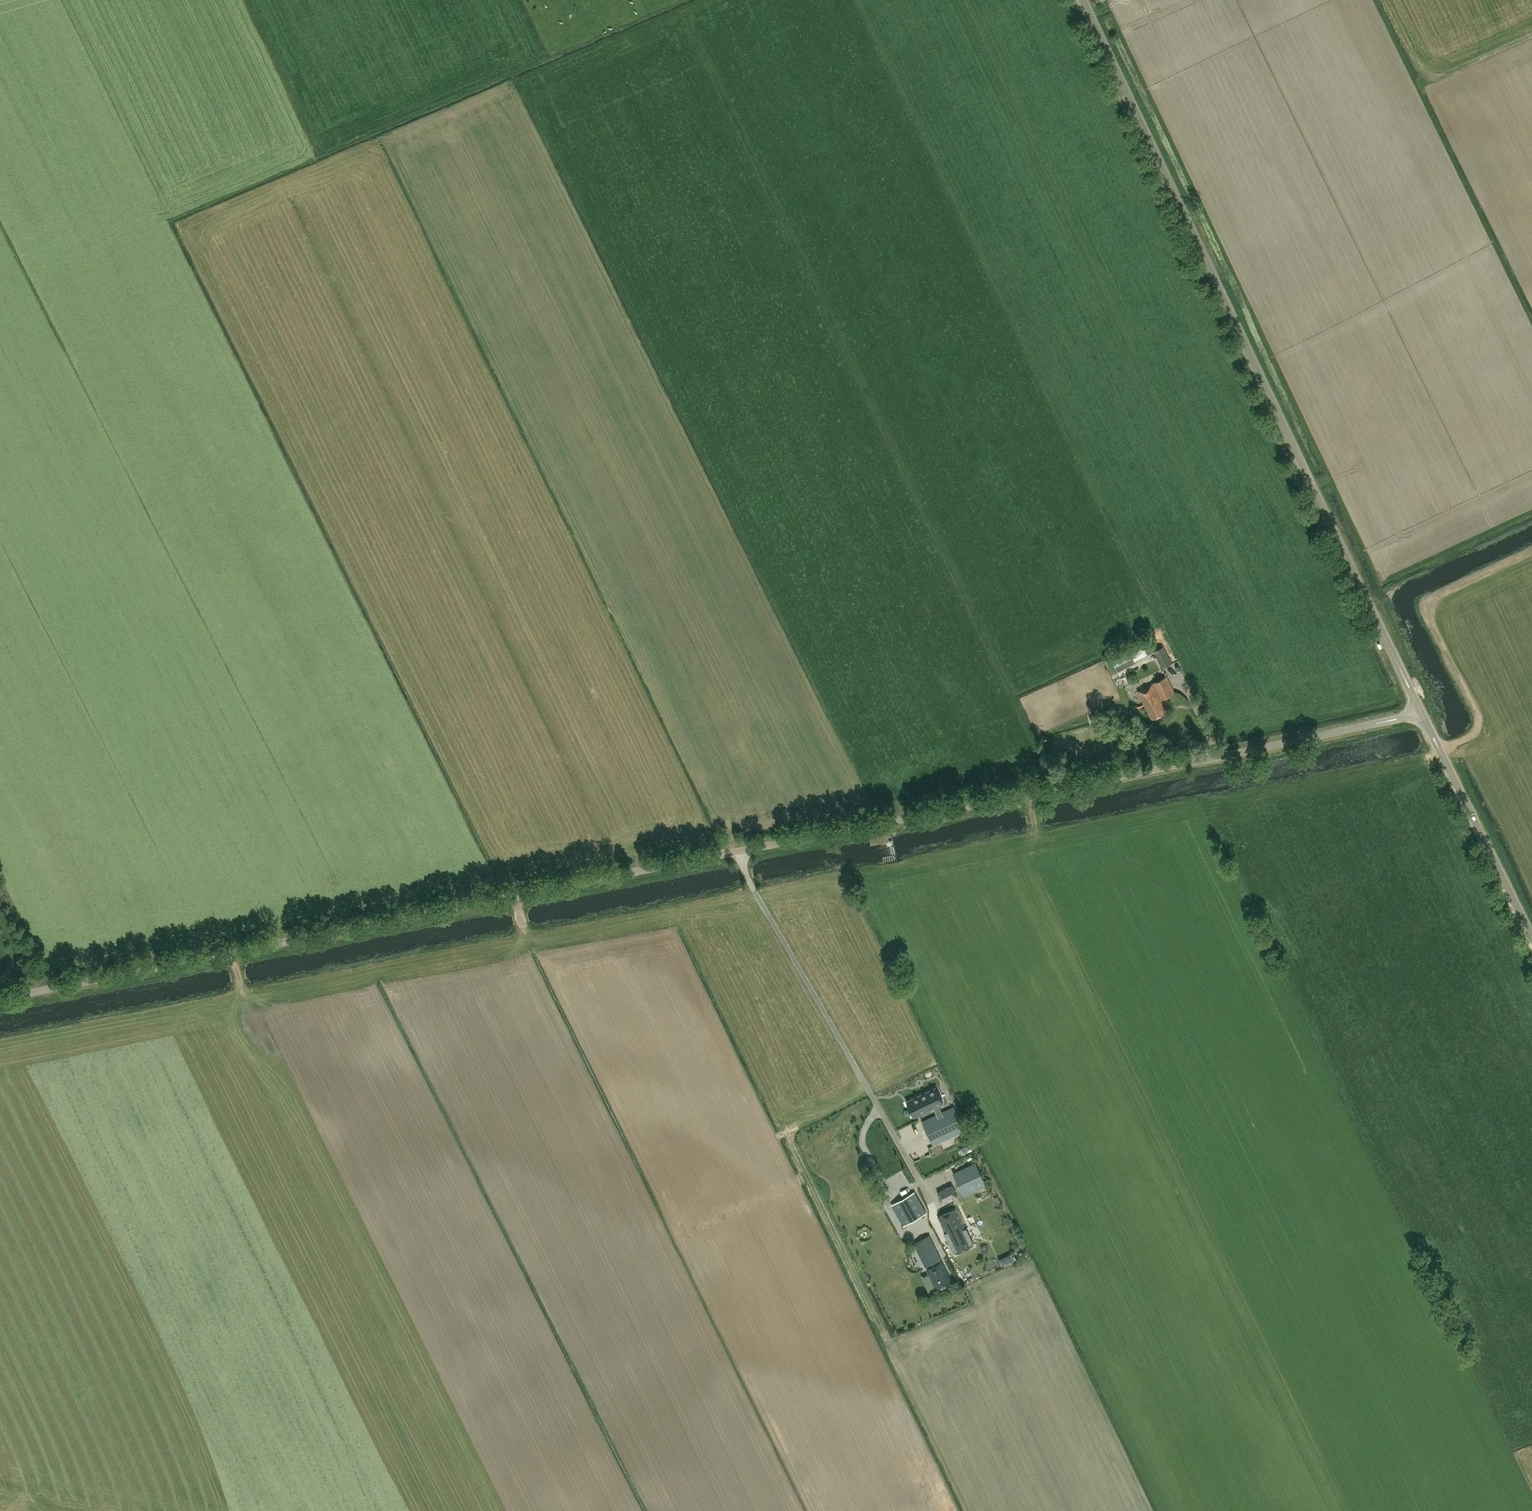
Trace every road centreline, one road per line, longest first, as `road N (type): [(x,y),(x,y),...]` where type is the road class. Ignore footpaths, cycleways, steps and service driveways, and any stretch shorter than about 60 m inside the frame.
road 1 (unclassified): [(0,996),(1421,713)]
road 2 (unclassified): [(1421,713),(1083,0)]
road 3 (unclassified): [(1421,713),(1531,943)]

